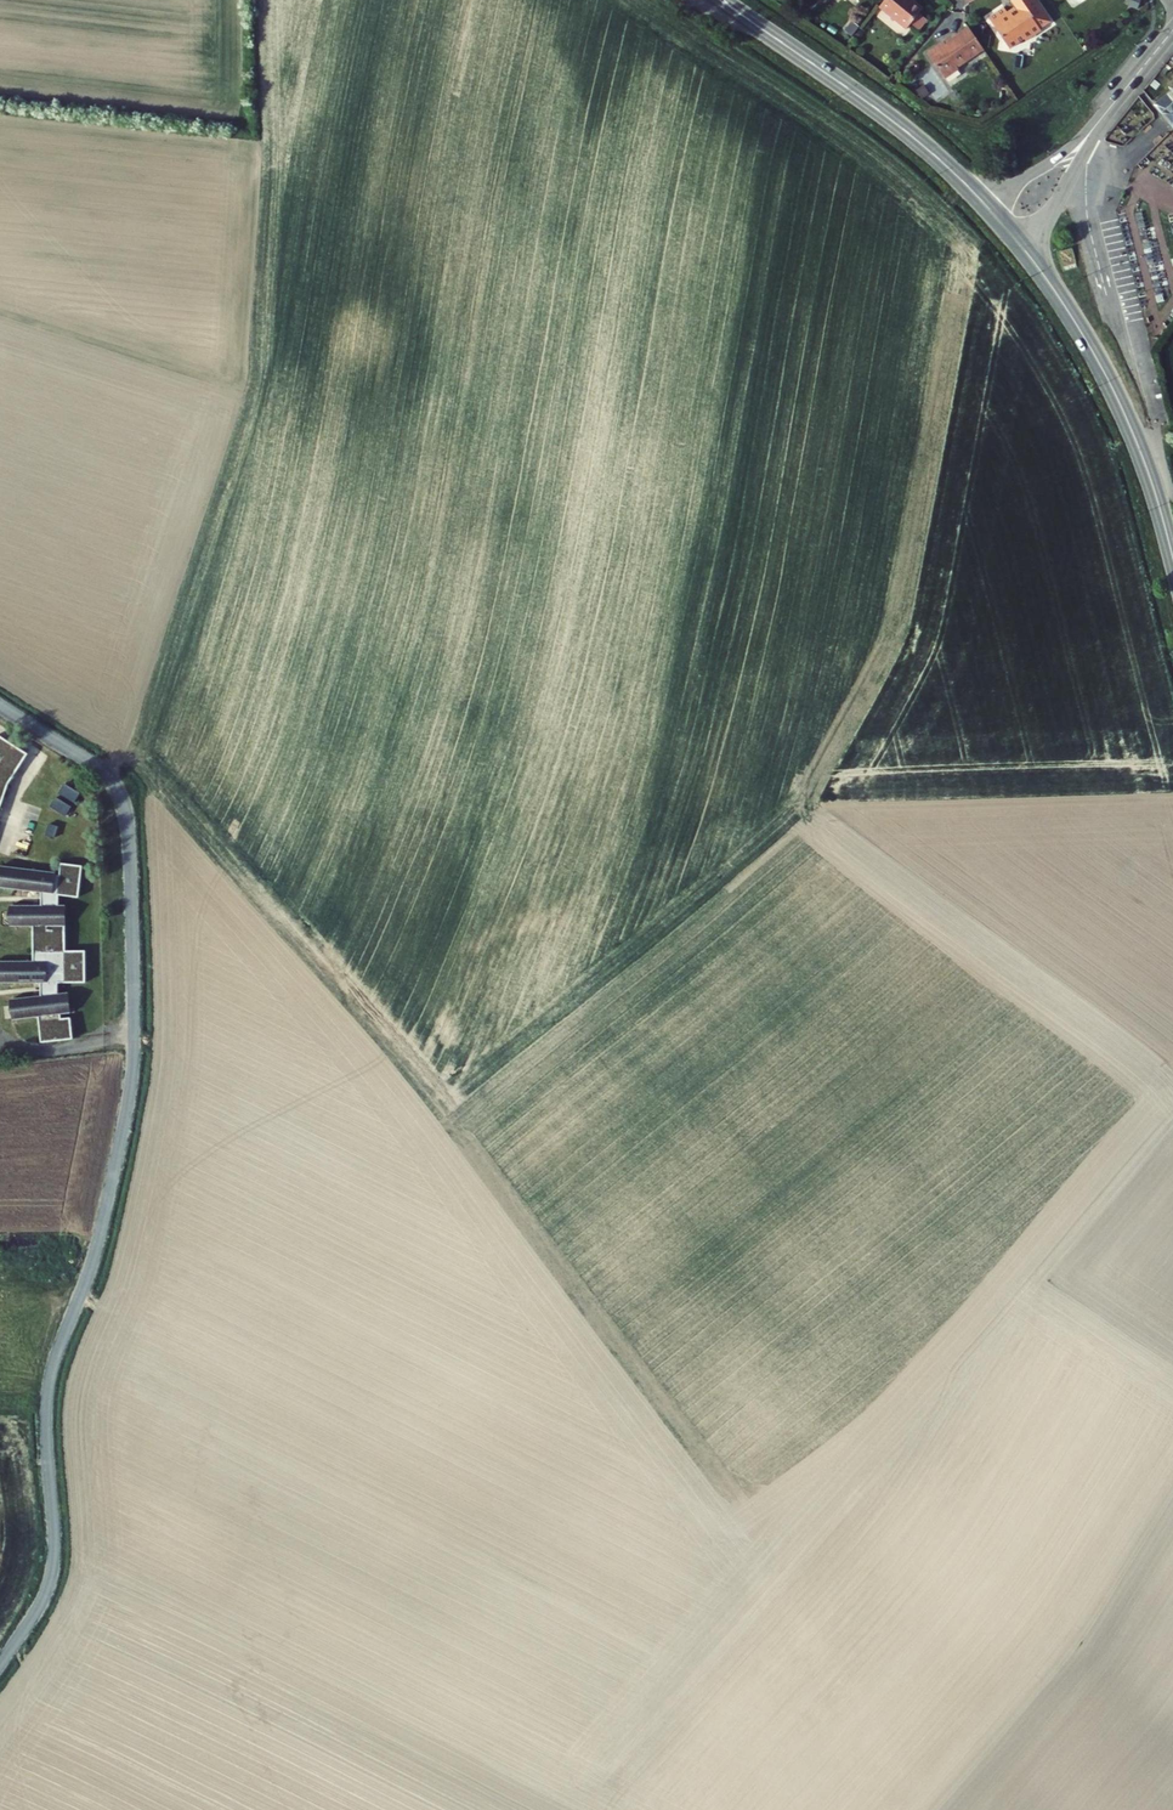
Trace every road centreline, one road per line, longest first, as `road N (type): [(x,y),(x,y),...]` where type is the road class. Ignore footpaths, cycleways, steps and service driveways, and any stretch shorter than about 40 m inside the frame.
road 1 (unclassified): [(0,1666),(50,1576),(48,1394),(102,1232),(135,1027),(121,794),(97,766),(0,704)]
road 2 (tertiary): [(1023,247),(1114,390),(1172,556)]
road 3 (tertiary): [(719,0),(905,131),(986,205)]
road 4 (tertiary): [(1023,247),(1098,123)]
road 5 (tertiary): [(1098,123),(986,205)]

